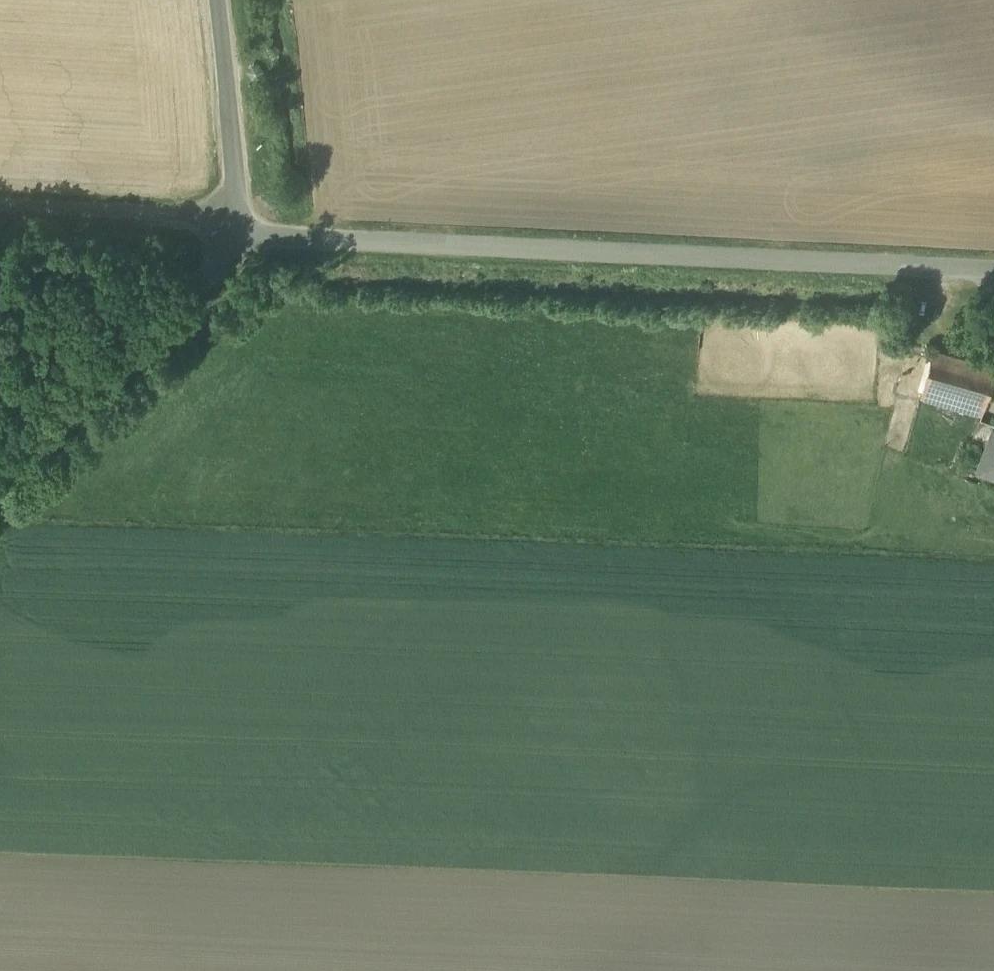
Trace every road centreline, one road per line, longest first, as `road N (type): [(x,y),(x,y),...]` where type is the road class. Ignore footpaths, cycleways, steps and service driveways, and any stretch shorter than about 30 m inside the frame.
road 1 (unclassified): [(239,237),(993,274)]
road 2 (unclassified): [(239,237),(192,300),(0,457)]
road 3 (unclassified): [(239,237),(0,216)]
road 4 (unclassified): [(221,0),(239,237)]

